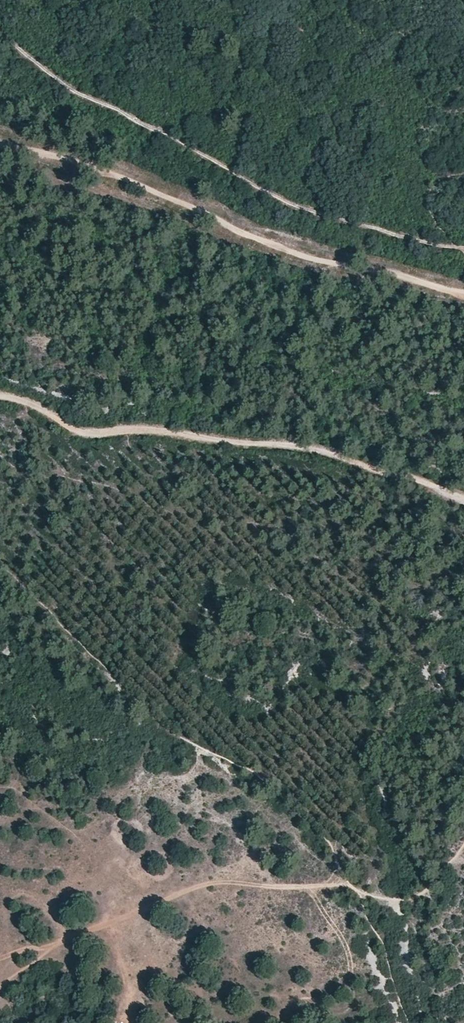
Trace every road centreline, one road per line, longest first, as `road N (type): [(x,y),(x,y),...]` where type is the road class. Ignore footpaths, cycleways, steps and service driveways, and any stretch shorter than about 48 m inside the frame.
road 1 (track): [(463,844),(408,901),(351,888),(211,884),(0,961)]
road 2 (track): [(463,299),(268,243),(121,179),(0,143)]
road 3 (track): [(0,397),(81,438),(136,433),(293,450),(463,499)]

